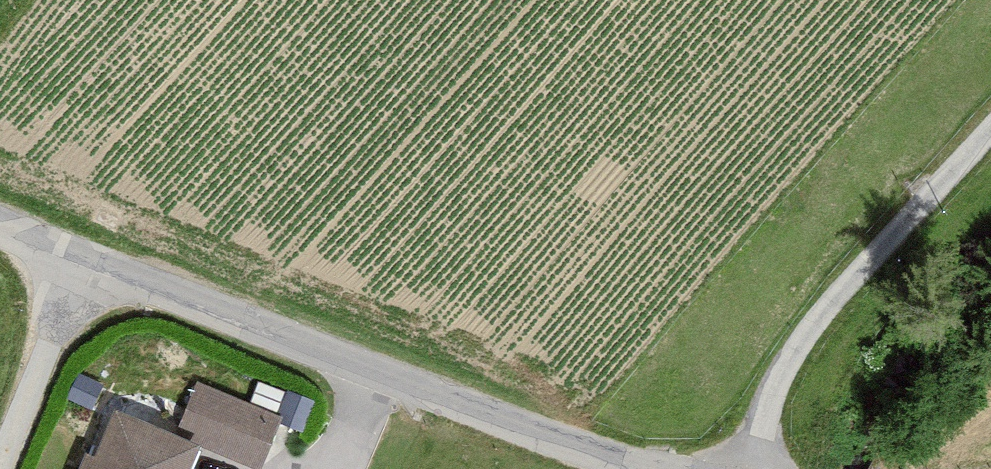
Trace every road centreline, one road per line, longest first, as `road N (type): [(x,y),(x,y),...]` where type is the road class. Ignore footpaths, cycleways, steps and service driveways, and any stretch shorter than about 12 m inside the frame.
road 1 (residential): [(87,264),(478,415),(671,468)]
road 2 (residential): [(752,468),(805,328),(990,125)]
road 3 (unclassified): [(2,468),(87,264)]

